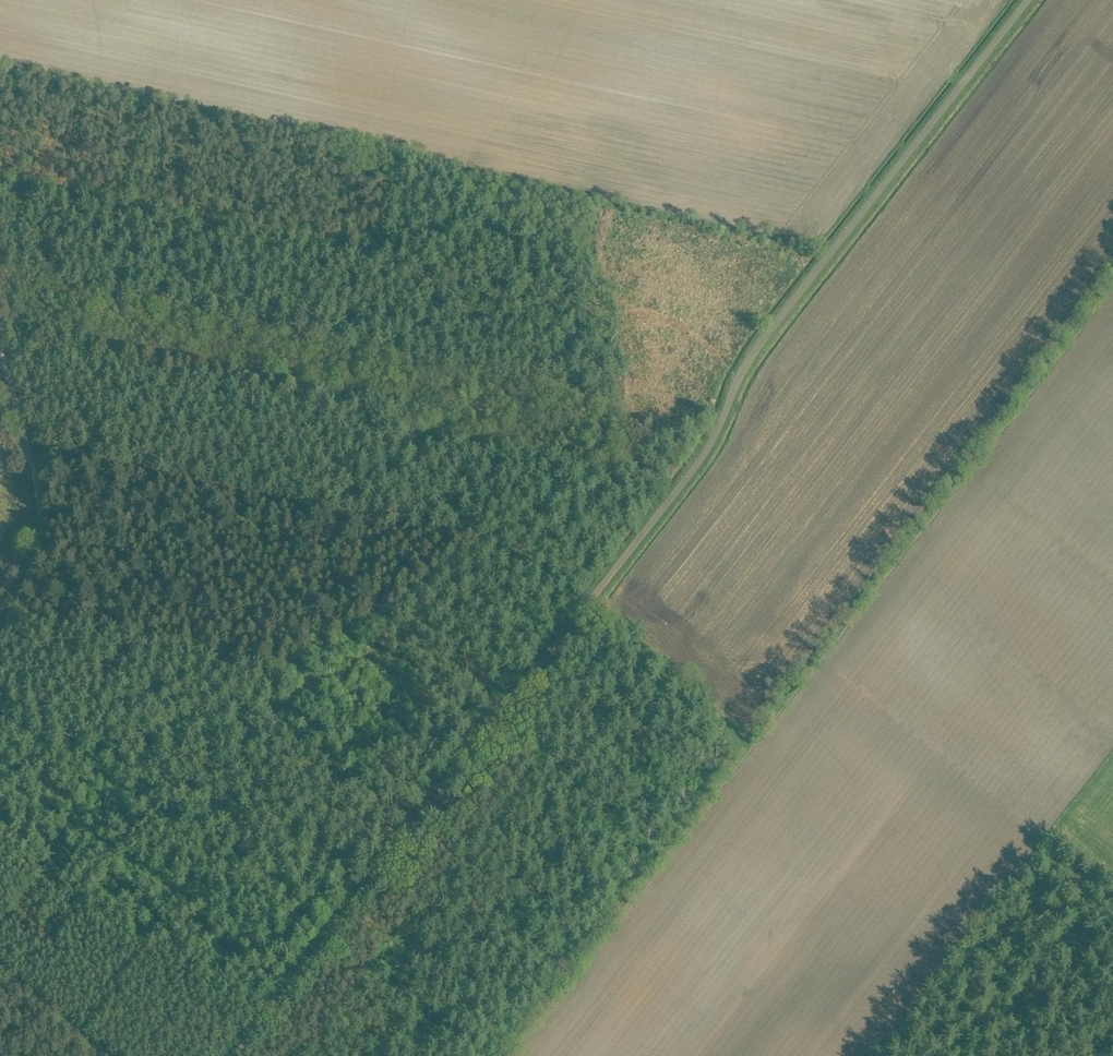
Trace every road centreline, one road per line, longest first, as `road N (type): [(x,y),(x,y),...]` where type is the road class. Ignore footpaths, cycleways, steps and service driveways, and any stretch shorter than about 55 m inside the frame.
road 1 (unclassified): [(234,1055),(677,493),(711,442),(745,365),(1029,0)]
road 2 (track): [(0,343),(41,533),(0,639)]
road 3 (track): [(0,970),(112,1055)]

